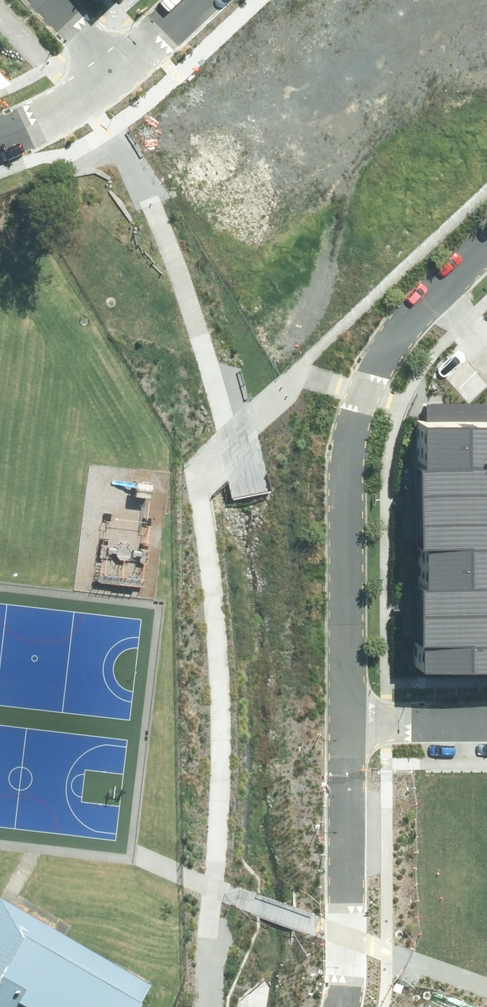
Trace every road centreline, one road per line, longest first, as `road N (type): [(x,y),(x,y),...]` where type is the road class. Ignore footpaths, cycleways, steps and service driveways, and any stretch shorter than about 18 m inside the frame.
road 1 (residential): [(350,716),(350,442),(365,388),(404,320),(486,239)]
road 2 (residential): [(350,716),(348,932),(338,1006)]
road 3 (residential): [(486,717),(350,716)]
road 4 (residential): [(0,139),(118,72)]

